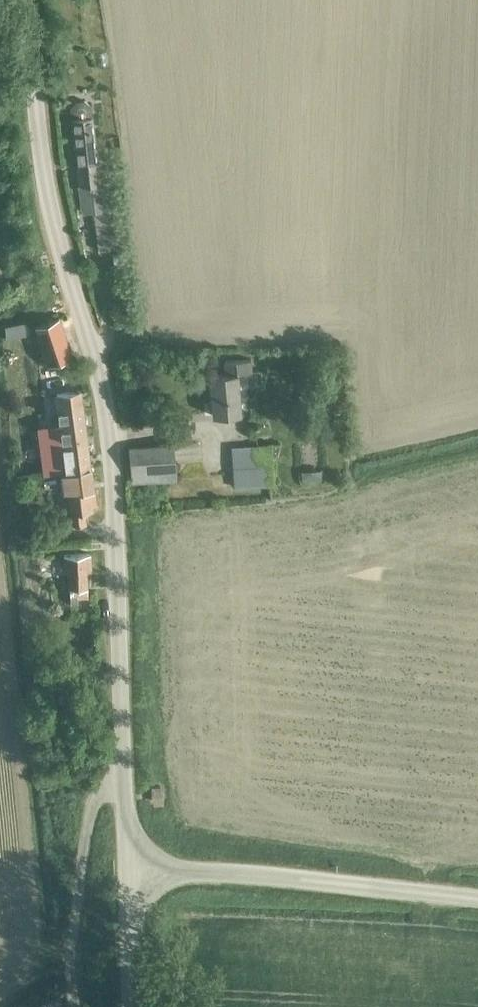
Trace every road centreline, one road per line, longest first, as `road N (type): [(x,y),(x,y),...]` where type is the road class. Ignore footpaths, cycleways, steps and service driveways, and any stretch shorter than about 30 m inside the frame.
road 1 (tertiary): [(122,772),(105,491),(28,151),(15,0)]
road 2 (unclassified): [(477,901),(128,870)]
road 3 (unclassified): [(75,1006),(82,855),(93,804),(122,772)]
road 4 (tertiary): [(134,1006),(128,870)]

